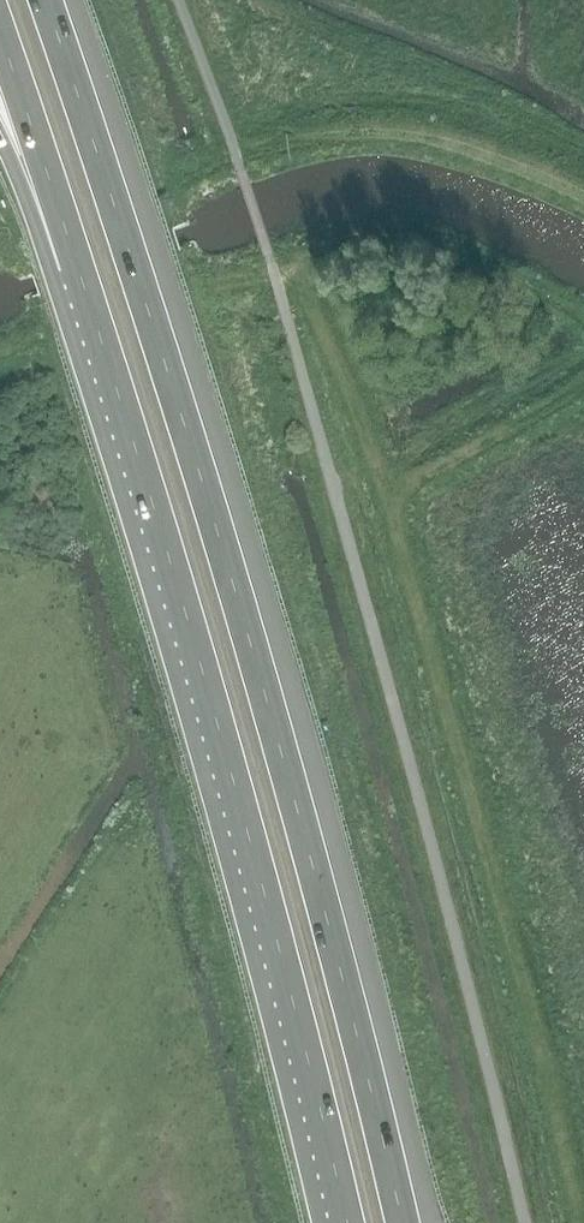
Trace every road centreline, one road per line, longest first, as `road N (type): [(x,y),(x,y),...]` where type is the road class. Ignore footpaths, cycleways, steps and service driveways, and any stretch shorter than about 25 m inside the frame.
road 1 (motorway): [(398,1222),(318,895),(88,122),(43,0)]
road 2 (motorway): [(77,268),(181,591),(348,1222)]
road 3 (motorway): [(0,47),(77,268)]
road 4 (motorway): [(0,131),(77,268)]

